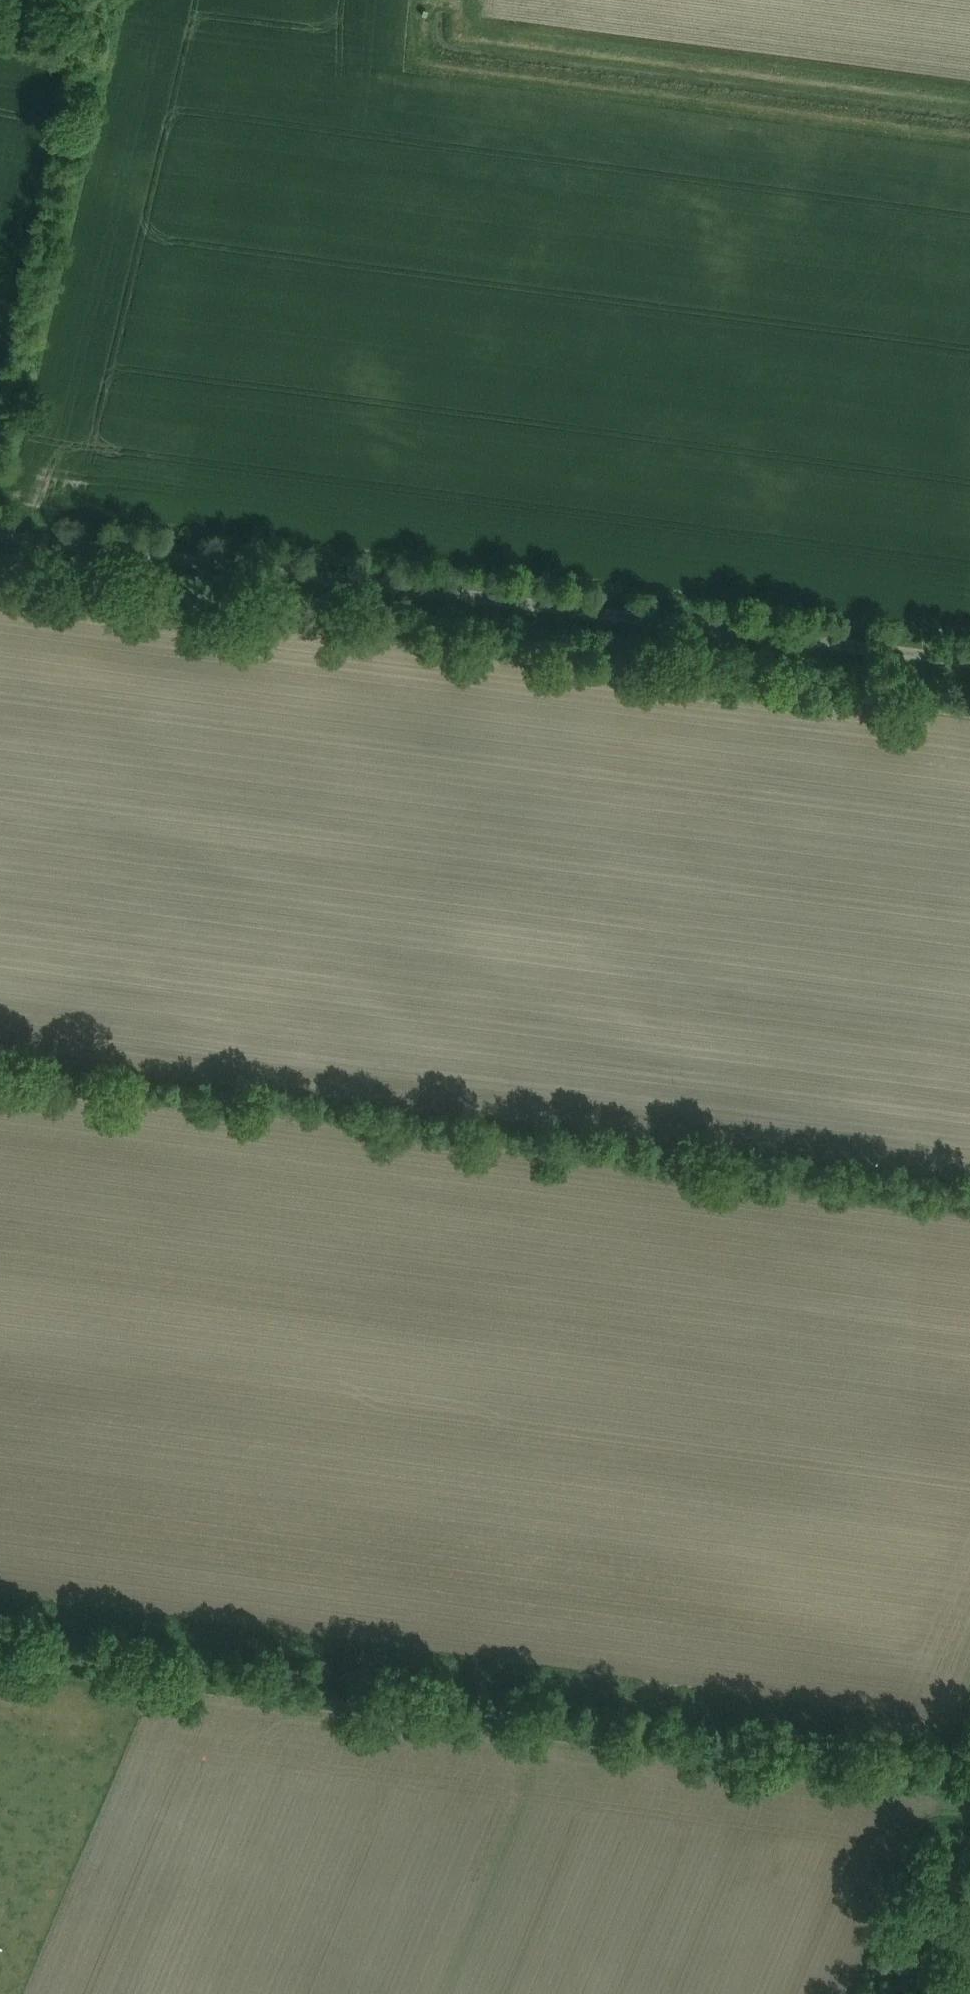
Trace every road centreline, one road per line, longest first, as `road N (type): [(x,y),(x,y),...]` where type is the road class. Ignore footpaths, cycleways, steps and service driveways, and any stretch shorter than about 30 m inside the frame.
road 1 (track): [(969,660),(0,536)]
road 2 (track): [(969,1858),(912,1993)]

